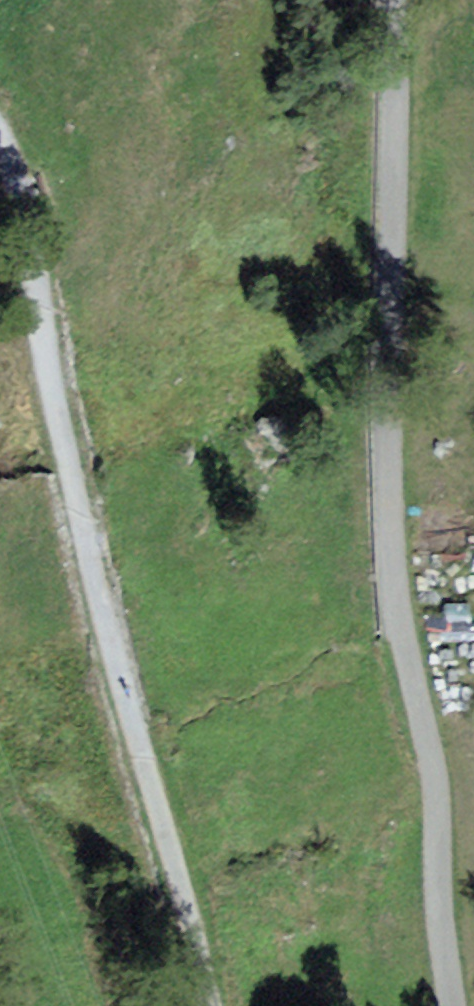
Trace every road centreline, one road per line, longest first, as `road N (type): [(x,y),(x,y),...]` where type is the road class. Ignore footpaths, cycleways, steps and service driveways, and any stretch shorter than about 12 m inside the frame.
road 1 (unclassified): [(448,1005),(442,830),(395,581),(383,0)]
road 2 (track): [(0,148),(35,249),(103,586),(208,1005)]

